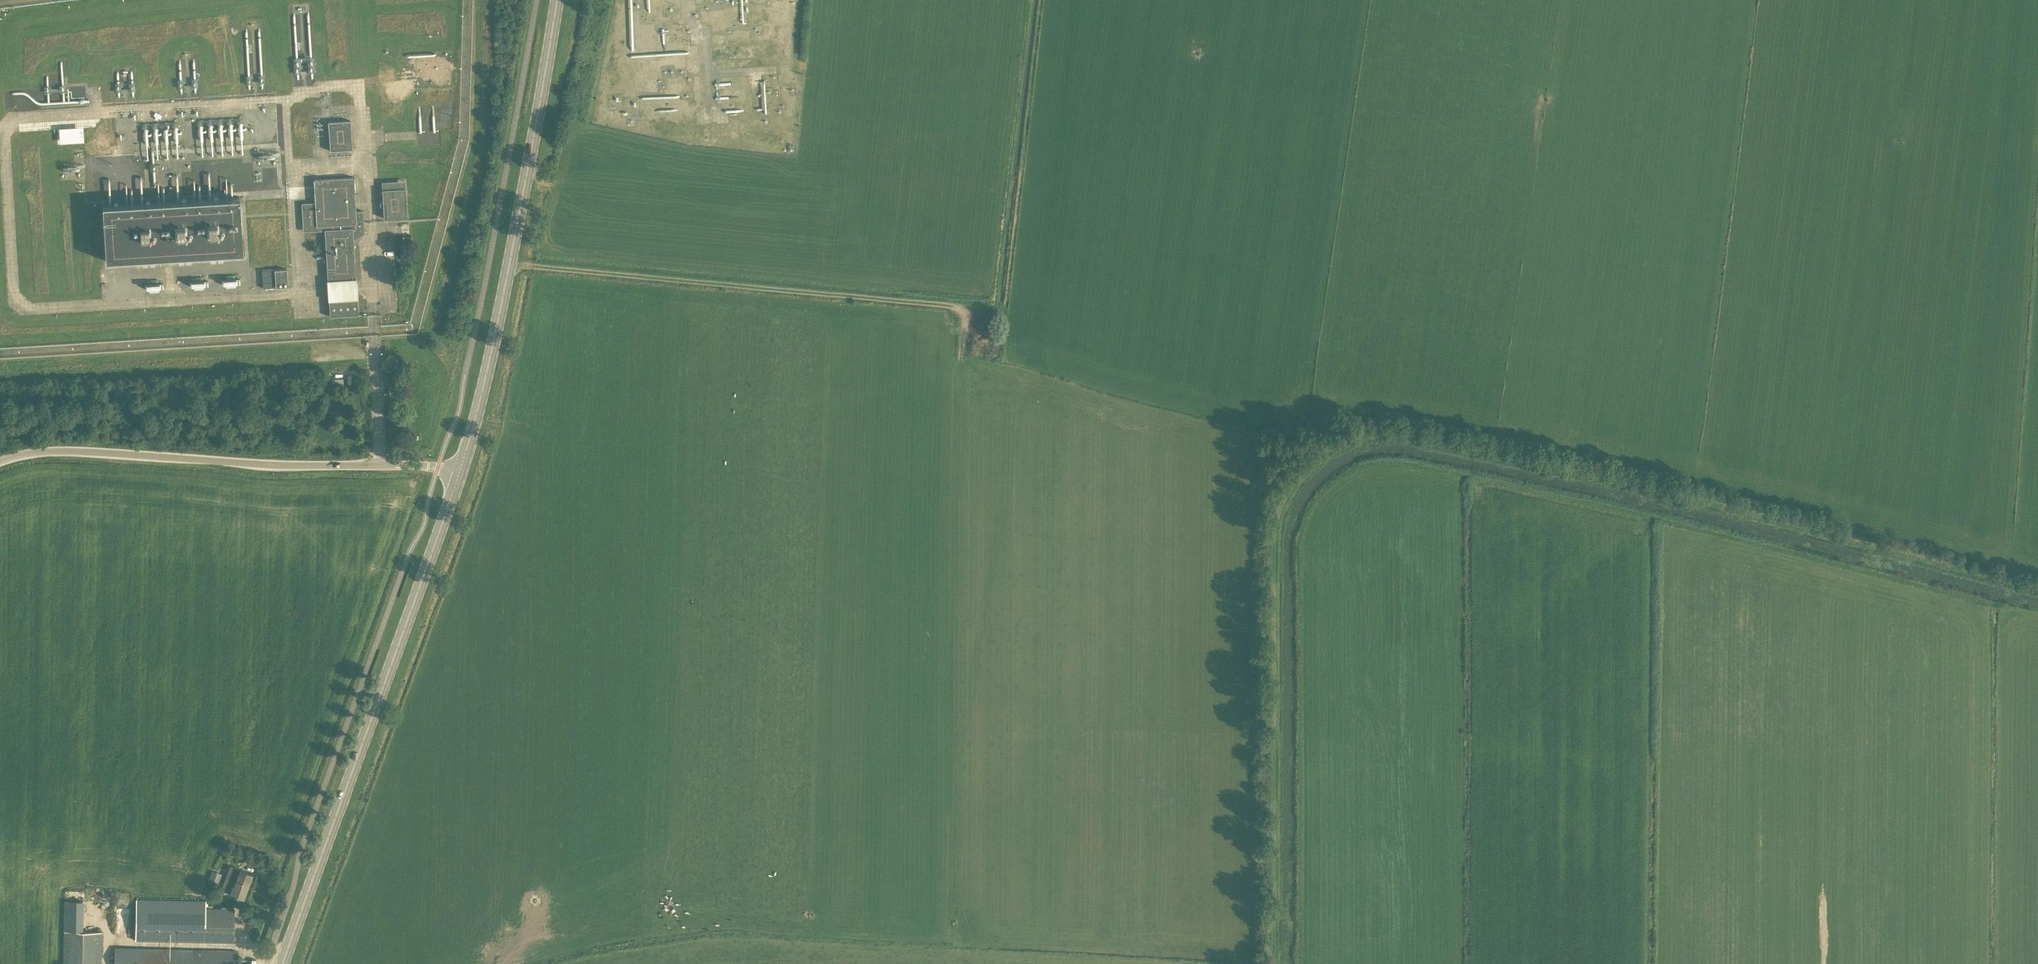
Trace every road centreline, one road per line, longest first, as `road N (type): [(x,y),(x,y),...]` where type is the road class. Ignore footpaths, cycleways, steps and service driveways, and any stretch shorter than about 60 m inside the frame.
road 1 (primary): [(282,963),(462,465)]
road 2 (primary): [(462,465),(487,382),(559,0)]
road 3 (unclassified): [(0,461),(57,451),(265,465),(462,465)]
road 4 (track): [(510,263),(958,309)]

